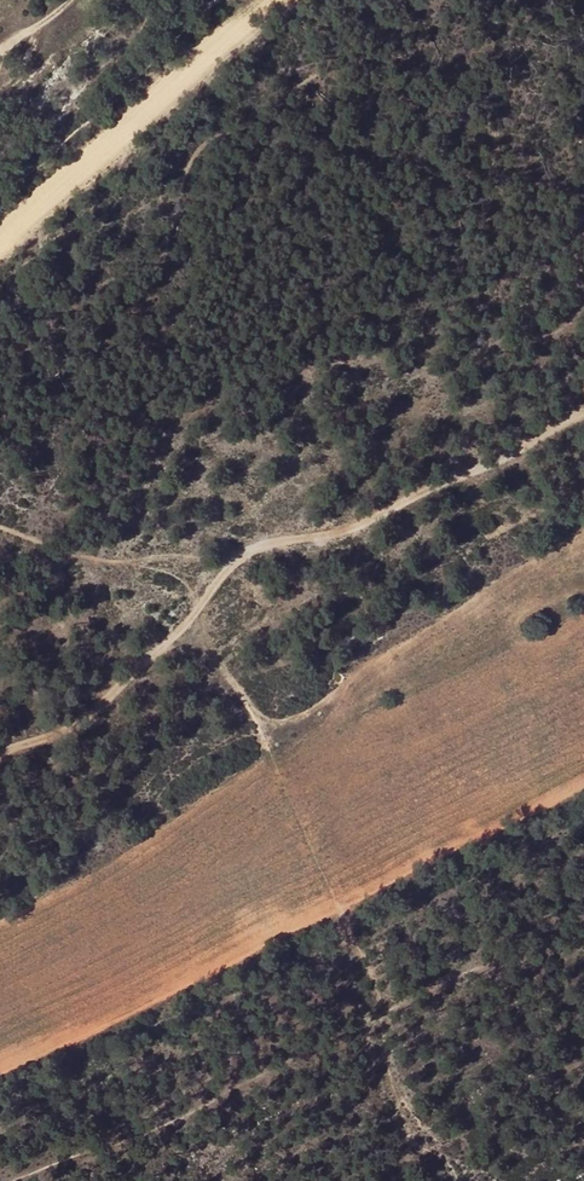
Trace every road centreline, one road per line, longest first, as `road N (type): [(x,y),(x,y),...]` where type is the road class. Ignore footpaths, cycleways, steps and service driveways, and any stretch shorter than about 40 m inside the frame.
road 1 (track): [(0,756),(86,718),(244,547),(349,532),(440,481),(502,462),(583,410)]
road 2 (track): [(15,1180),(133,1131),(198,1116),(401,1004)]
road 3 (track): [(209,0),(0,192)]

